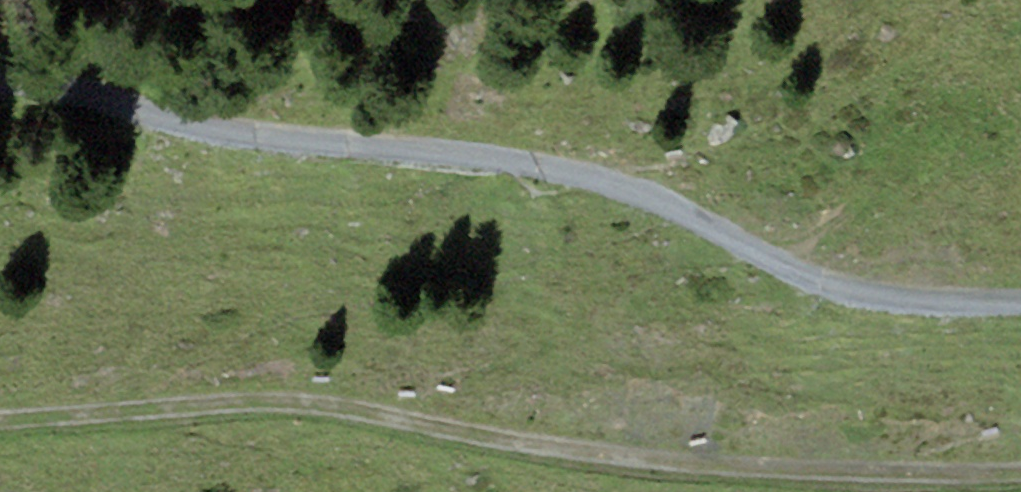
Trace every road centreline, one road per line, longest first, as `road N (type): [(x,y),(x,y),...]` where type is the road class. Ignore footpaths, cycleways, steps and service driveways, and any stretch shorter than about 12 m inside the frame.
road 1 (track): [(0,96),(278,146),(517,166),(680,213),(838,304),(1020,316)]
road 2 (track): [(1020,481),(959,487),(721,475),(493,446),(301,410),(0,428)]

